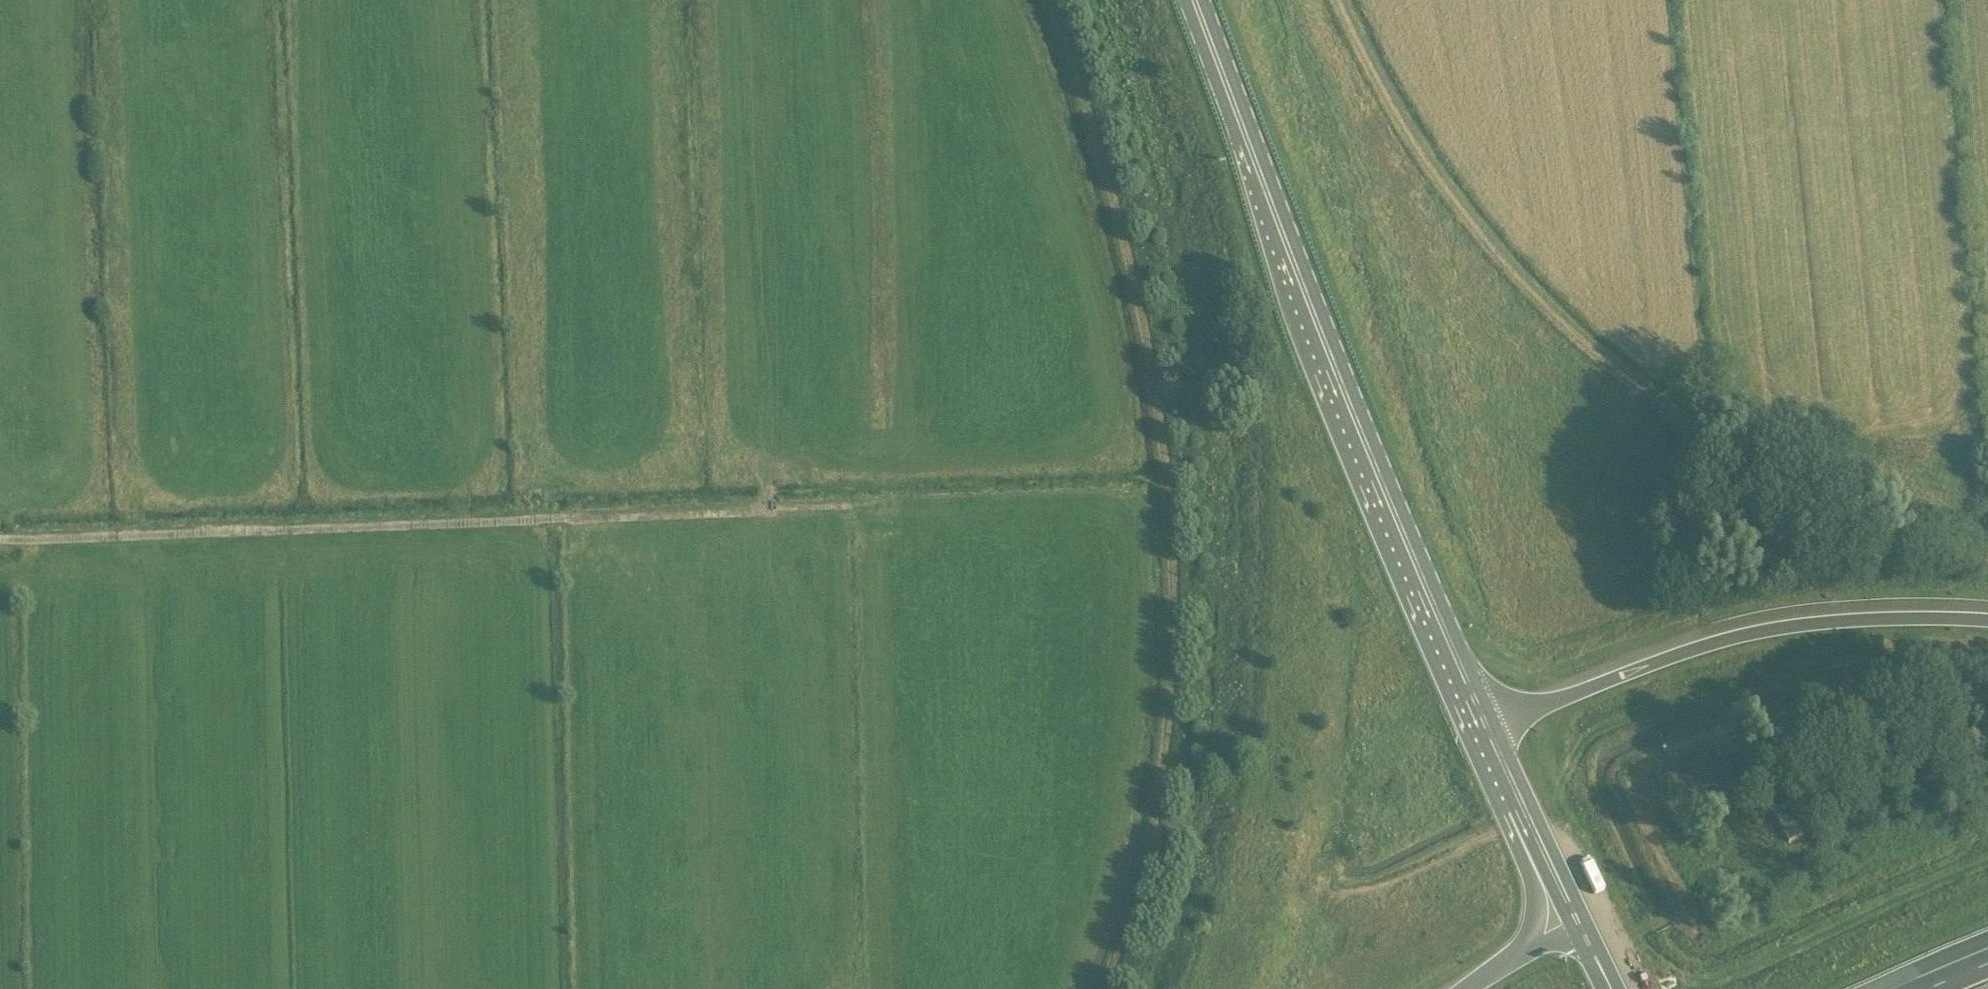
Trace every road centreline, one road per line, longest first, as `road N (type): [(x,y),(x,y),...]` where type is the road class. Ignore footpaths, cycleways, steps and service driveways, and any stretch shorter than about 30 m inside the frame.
road 1 (track): [(0,539),(1135,496)]
road 2 (secondary): [(1483,732),(1326,366),(1194,0)]
road 3 (motorway): [(1987,616),(1834,618),(1750,630),(1621,671),(1483,732)]
road 4 (secondary): [(1574,919),(1483,732)]
road 5 (motorway): [(1574,919),(1462,988)]

